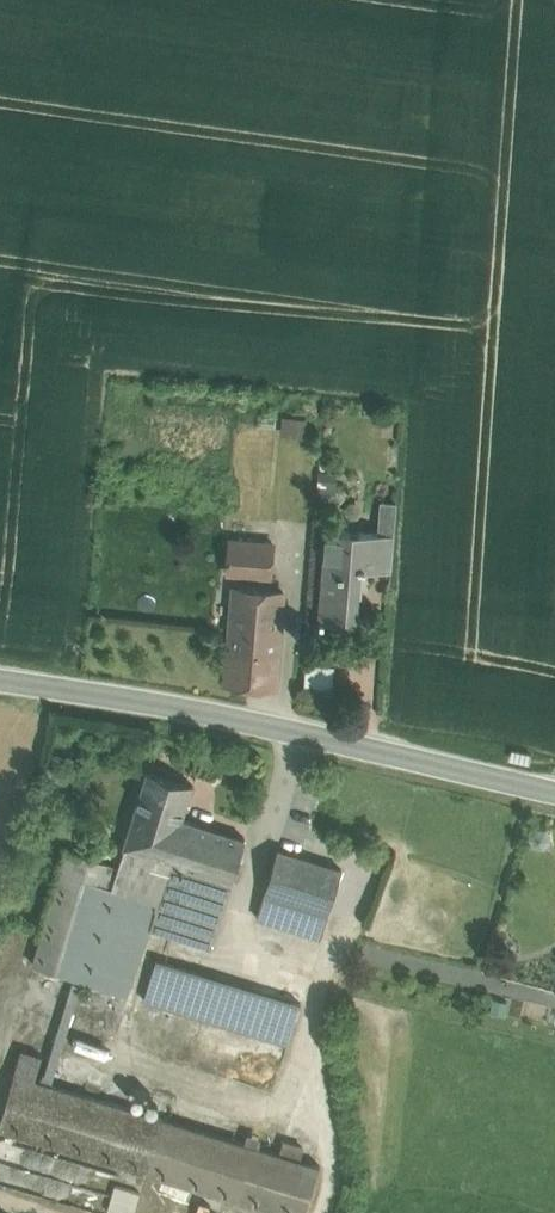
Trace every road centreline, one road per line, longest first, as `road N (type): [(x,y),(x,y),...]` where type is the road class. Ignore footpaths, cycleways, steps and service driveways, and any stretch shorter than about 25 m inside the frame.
road 1 (secondary): [(0,681),(194,708),(554,788)]

